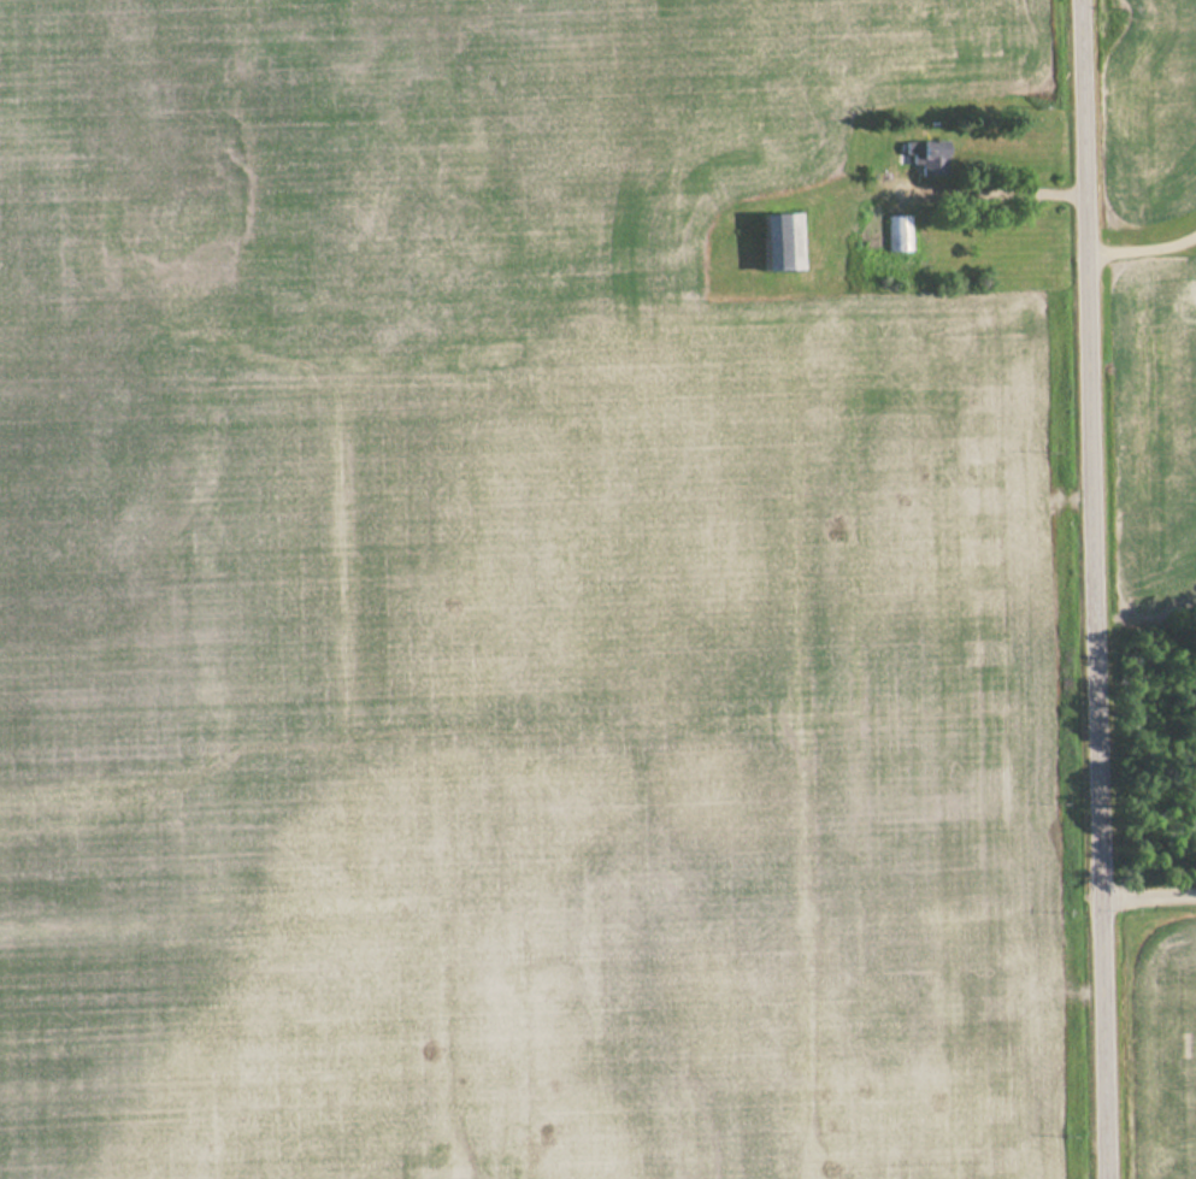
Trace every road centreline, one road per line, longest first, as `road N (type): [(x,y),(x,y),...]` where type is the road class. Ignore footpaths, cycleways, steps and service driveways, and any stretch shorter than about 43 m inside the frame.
road 1 (residential): [(1114,1178),(1086,0)]

